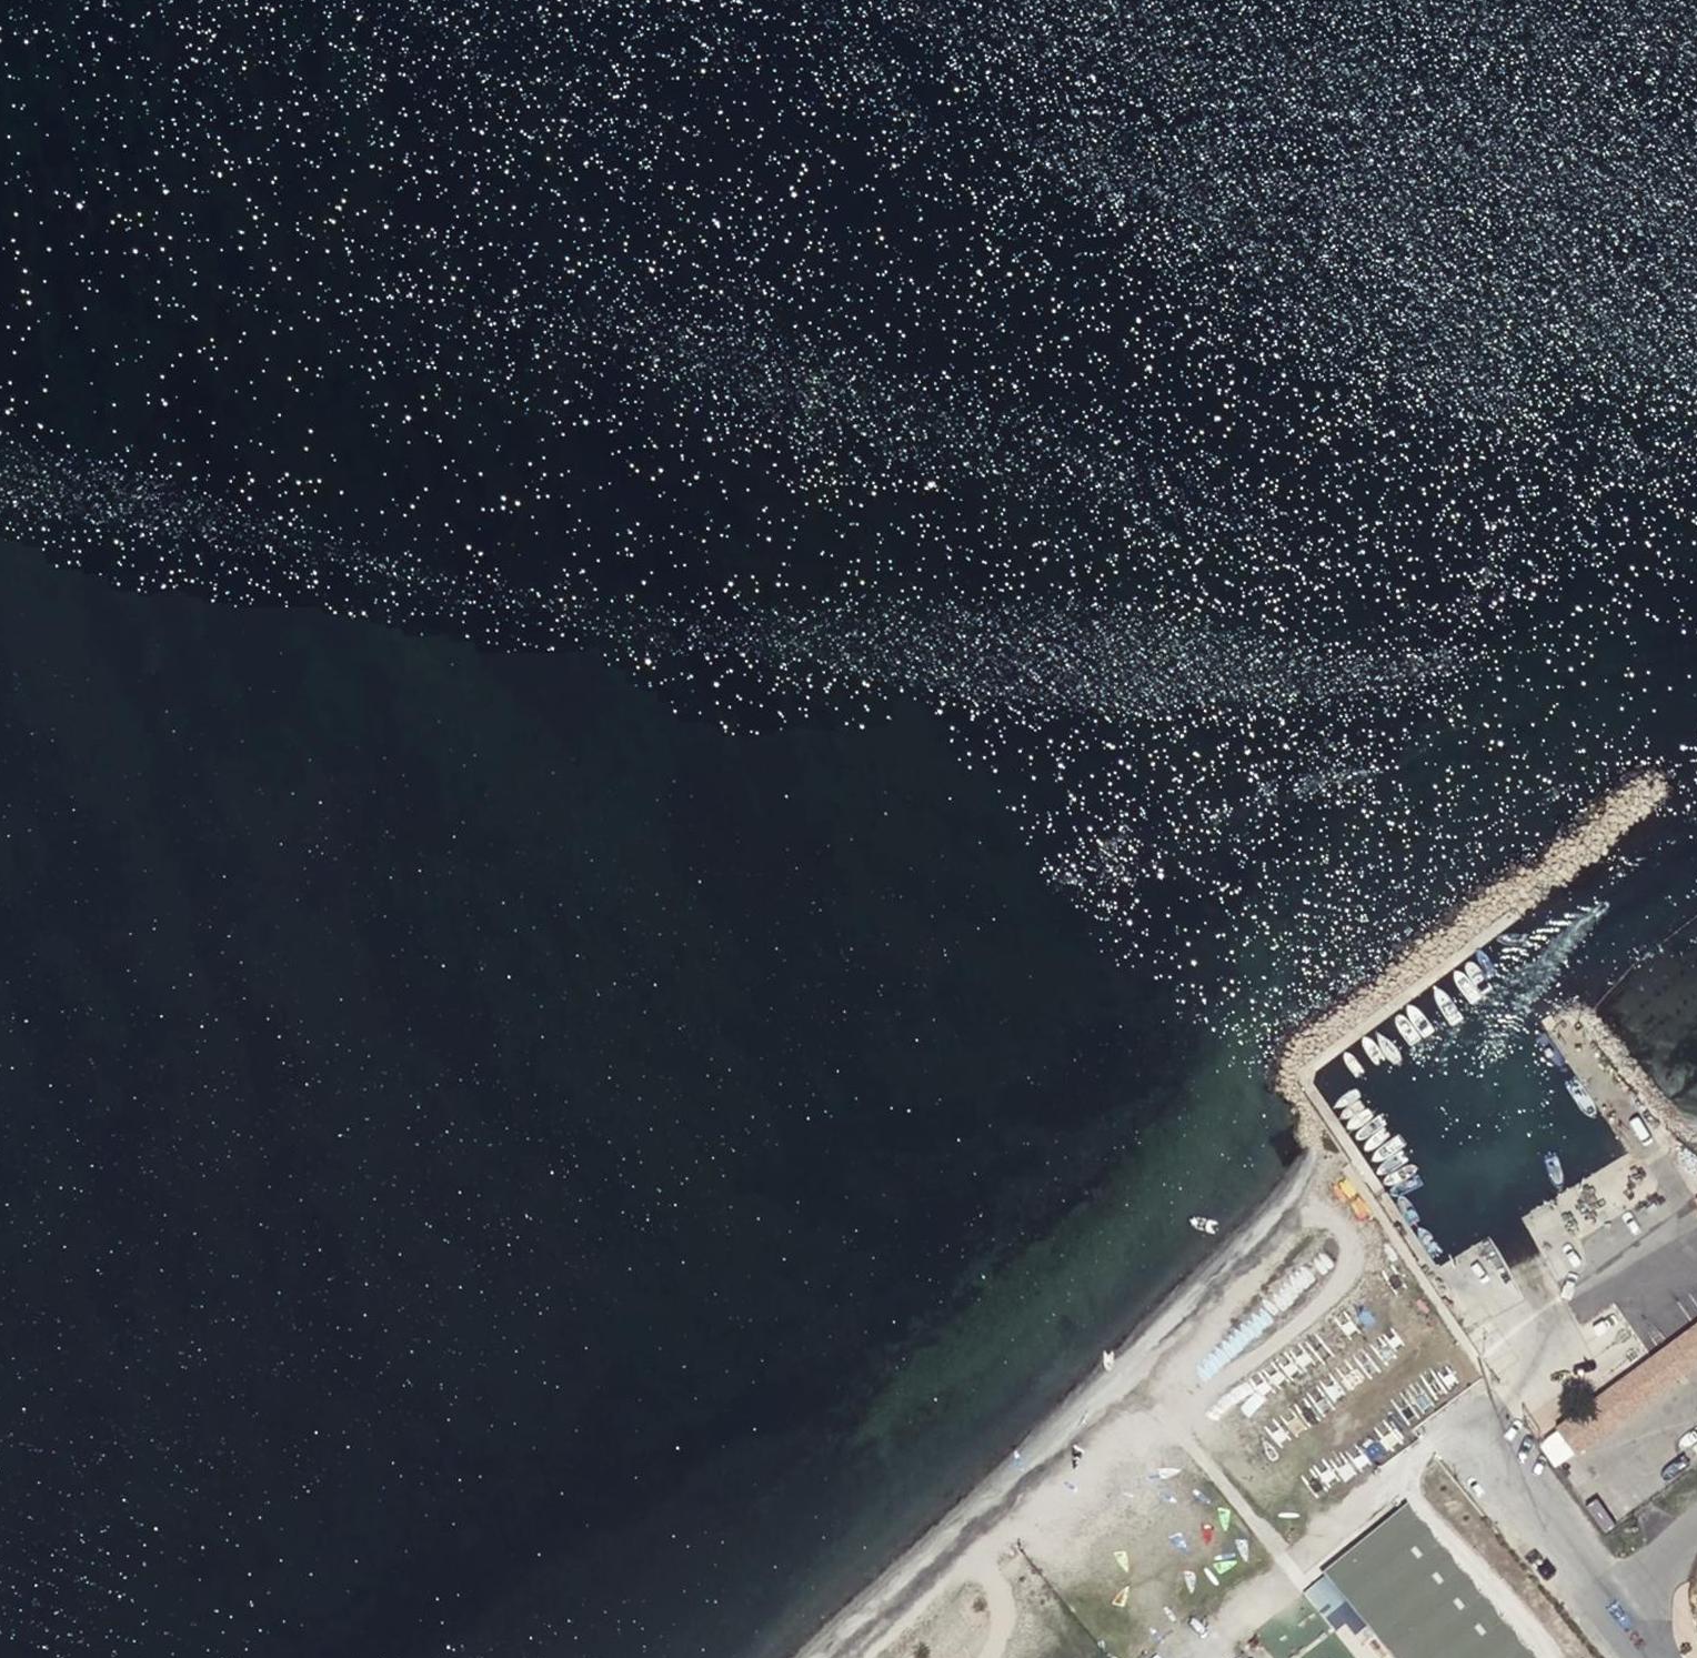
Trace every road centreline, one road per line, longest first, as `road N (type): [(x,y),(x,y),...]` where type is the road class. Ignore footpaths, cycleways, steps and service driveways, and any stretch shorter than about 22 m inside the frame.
road 1 (unclassified): [(1470,1421),(1606,1598)]

